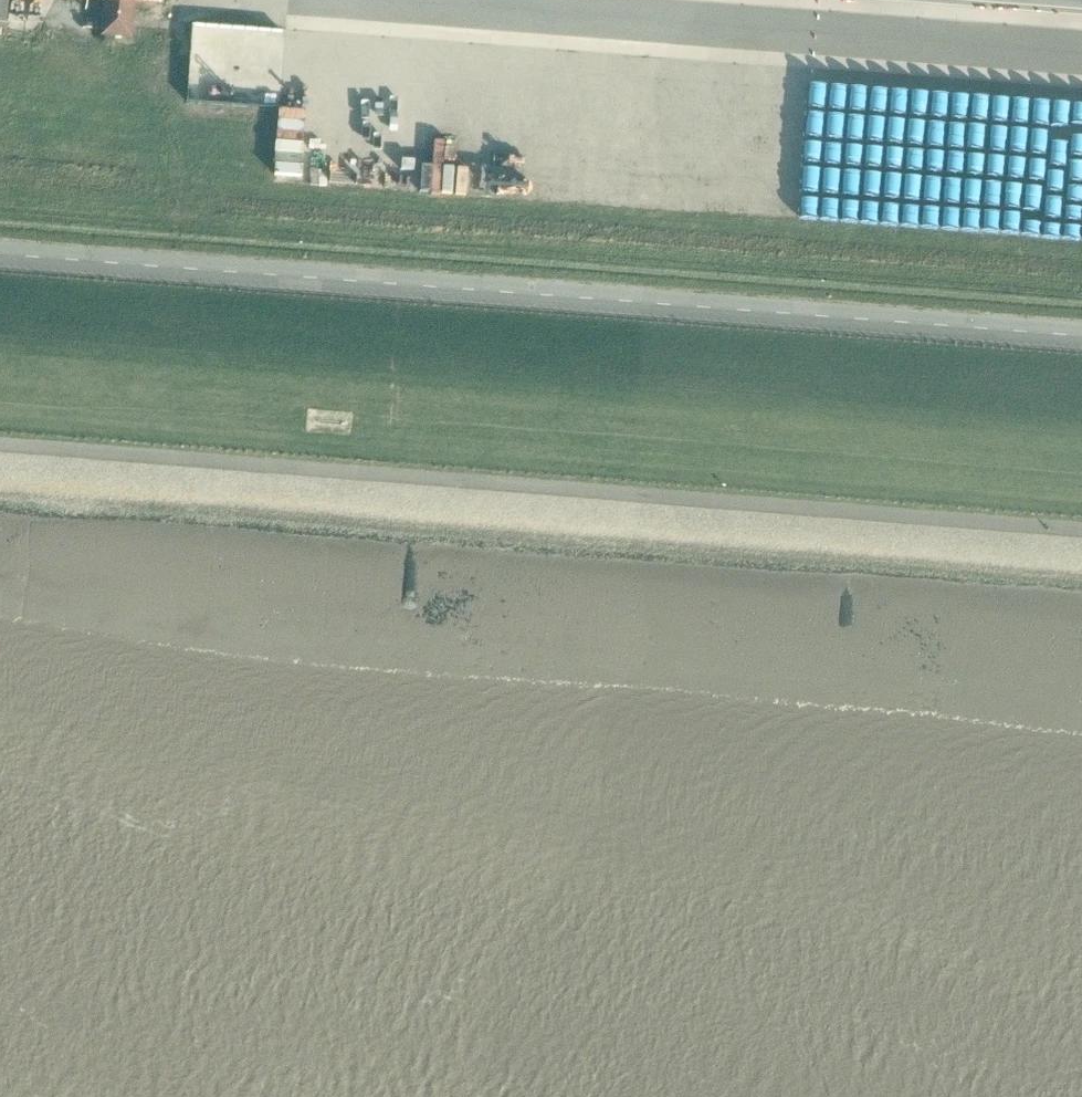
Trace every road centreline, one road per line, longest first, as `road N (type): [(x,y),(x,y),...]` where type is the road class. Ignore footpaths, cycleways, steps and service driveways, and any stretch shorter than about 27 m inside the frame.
road 1 (track): [(1081,535),(0,451)]
road 2 (tertiary): [(1081,337),(0,253)]

